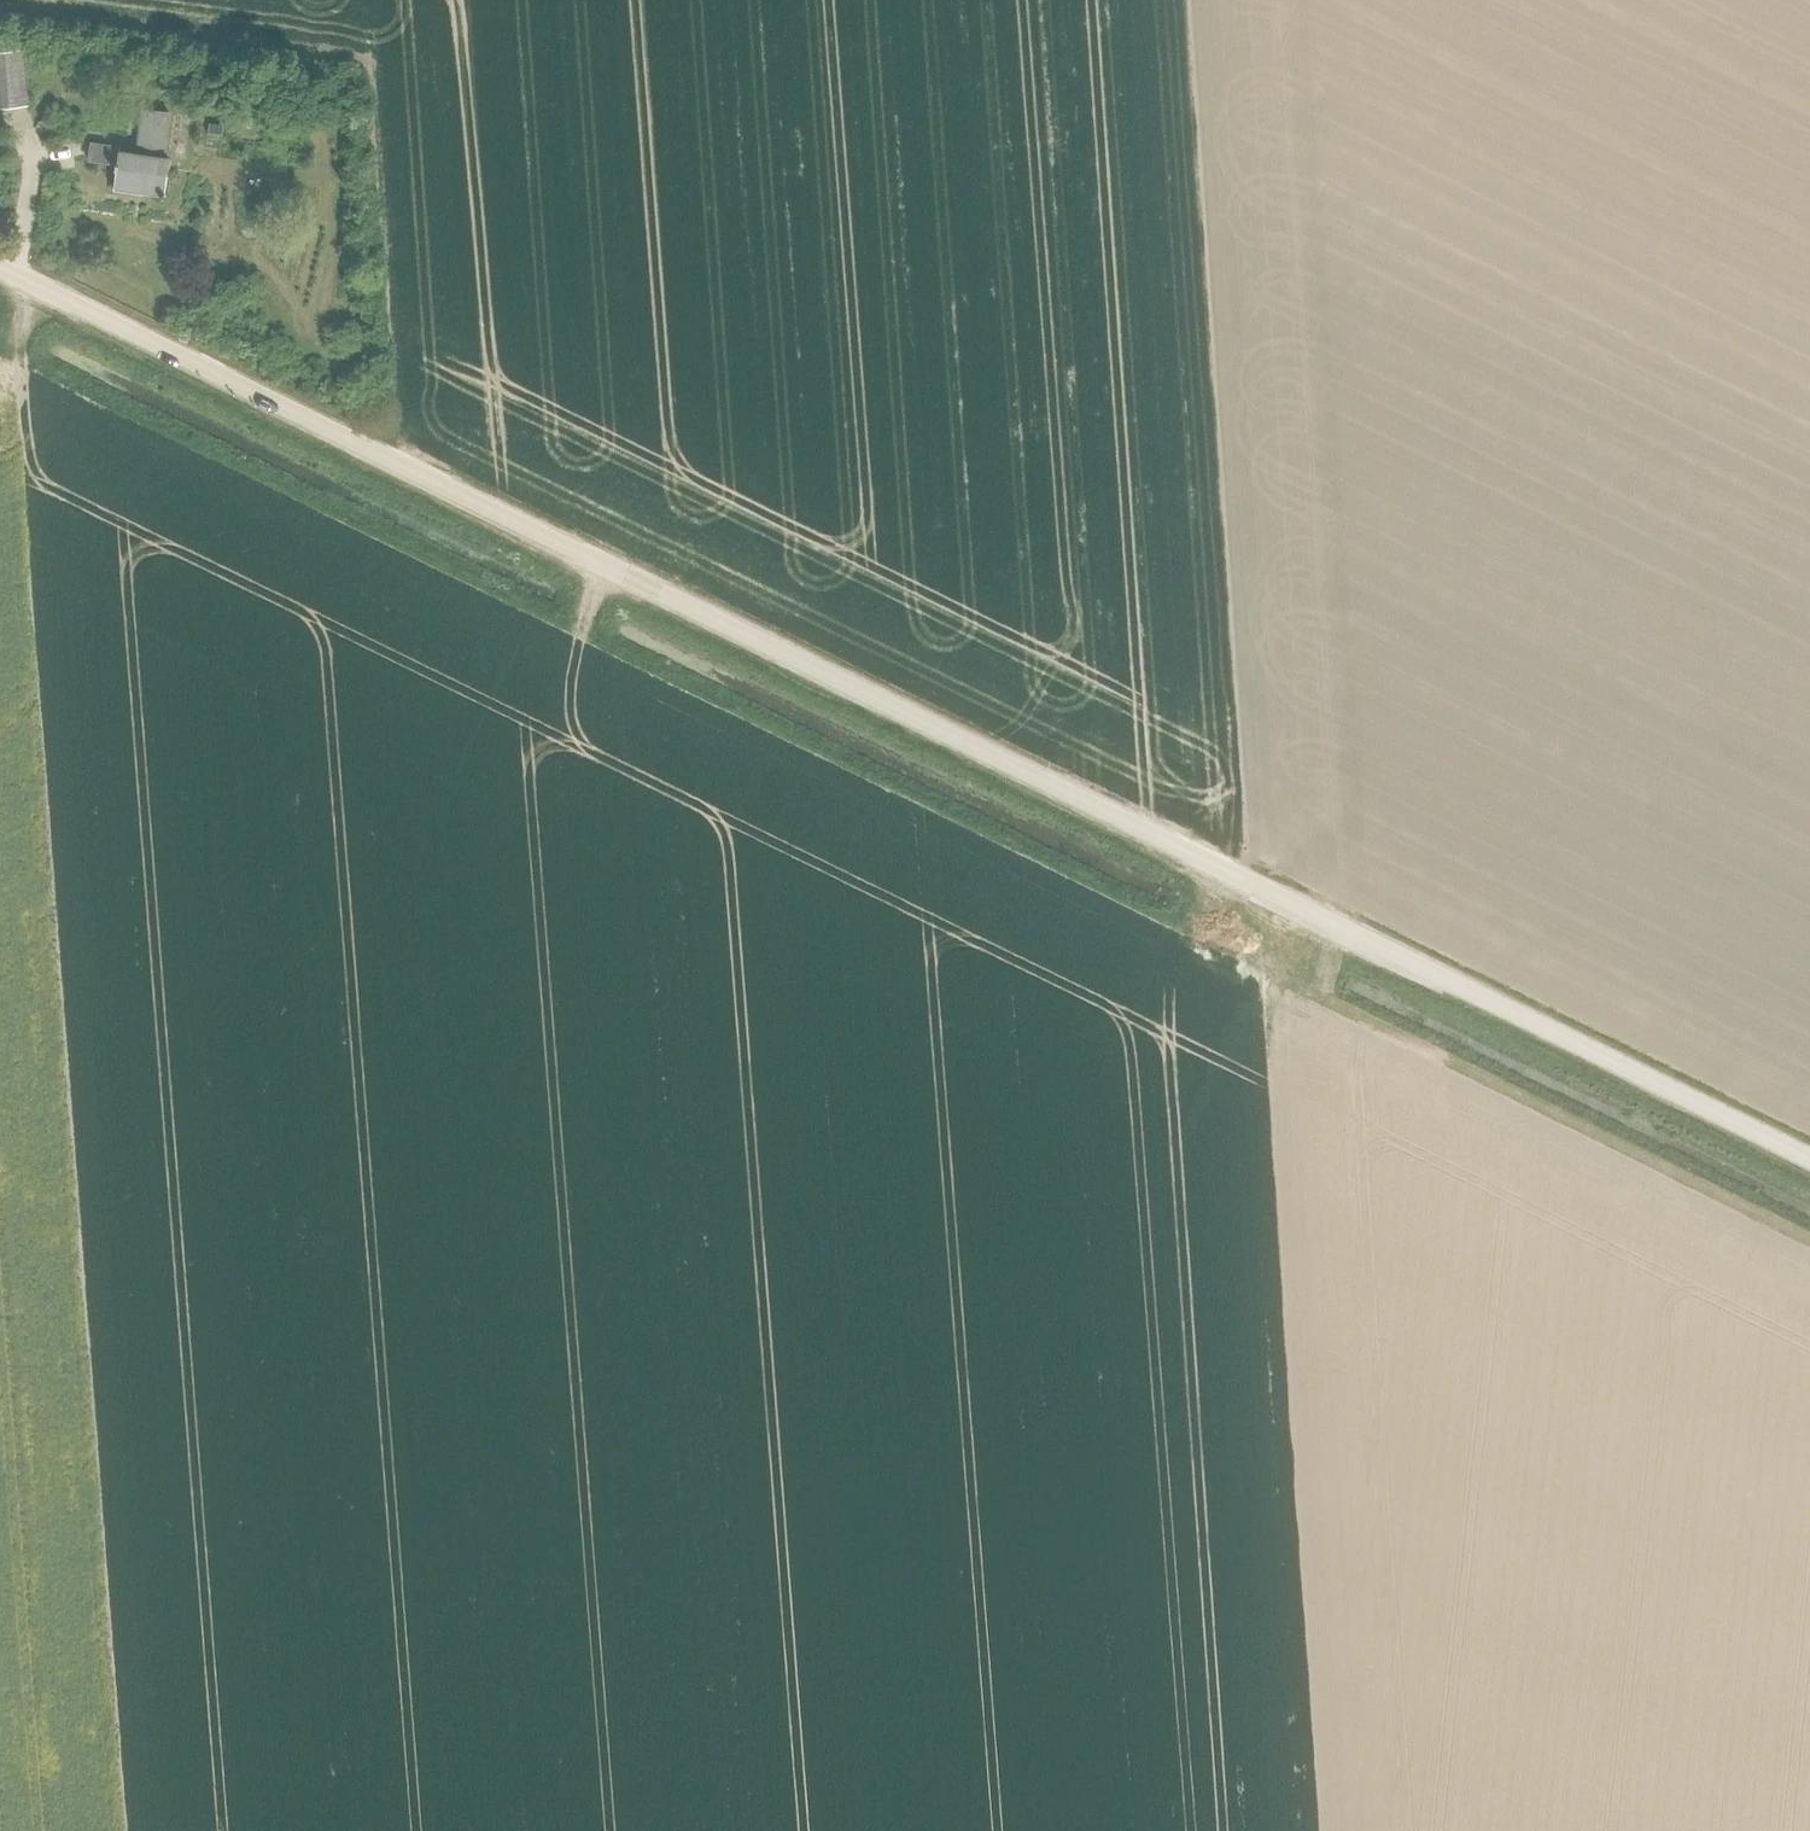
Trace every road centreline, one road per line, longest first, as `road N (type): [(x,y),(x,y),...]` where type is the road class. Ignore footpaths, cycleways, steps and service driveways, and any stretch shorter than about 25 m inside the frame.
road 1 (unclassified): [(1809,1163),(0,268)]

